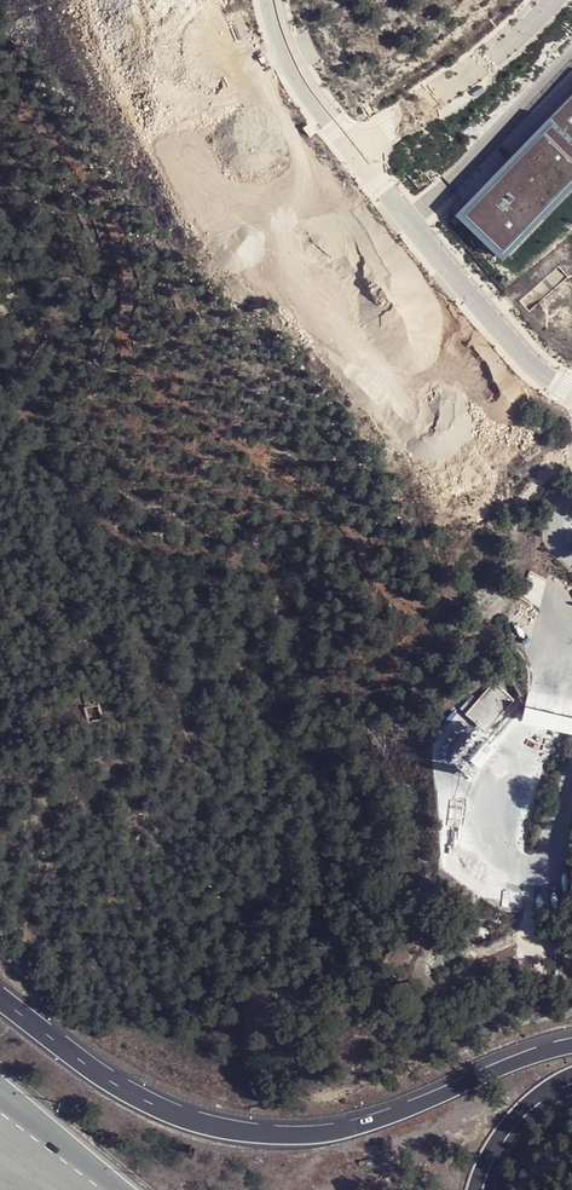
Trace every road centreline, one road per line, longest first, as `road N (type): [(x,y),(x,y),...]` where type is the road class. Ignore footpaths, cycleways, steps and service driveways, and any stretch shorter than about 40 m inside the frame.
road 1 (motorway): [(571,1043),(343,1129),(235,1131),(169,1113),(89,1067),(0,998)]
road 2 (unclassified): [(571,388),(540,373),(511,343),(353,153)]
road 3 (unclassified): [(353,153),(479,70),(552,0)]
road 4 (unclassified): [(353,153),(296,77),(269,0)]
road 5 (motorway): [(476,1189),(501,1131),(527,1100),(571,1071)]
road 6 (motorway): [(116,1189),(0,1100)]

